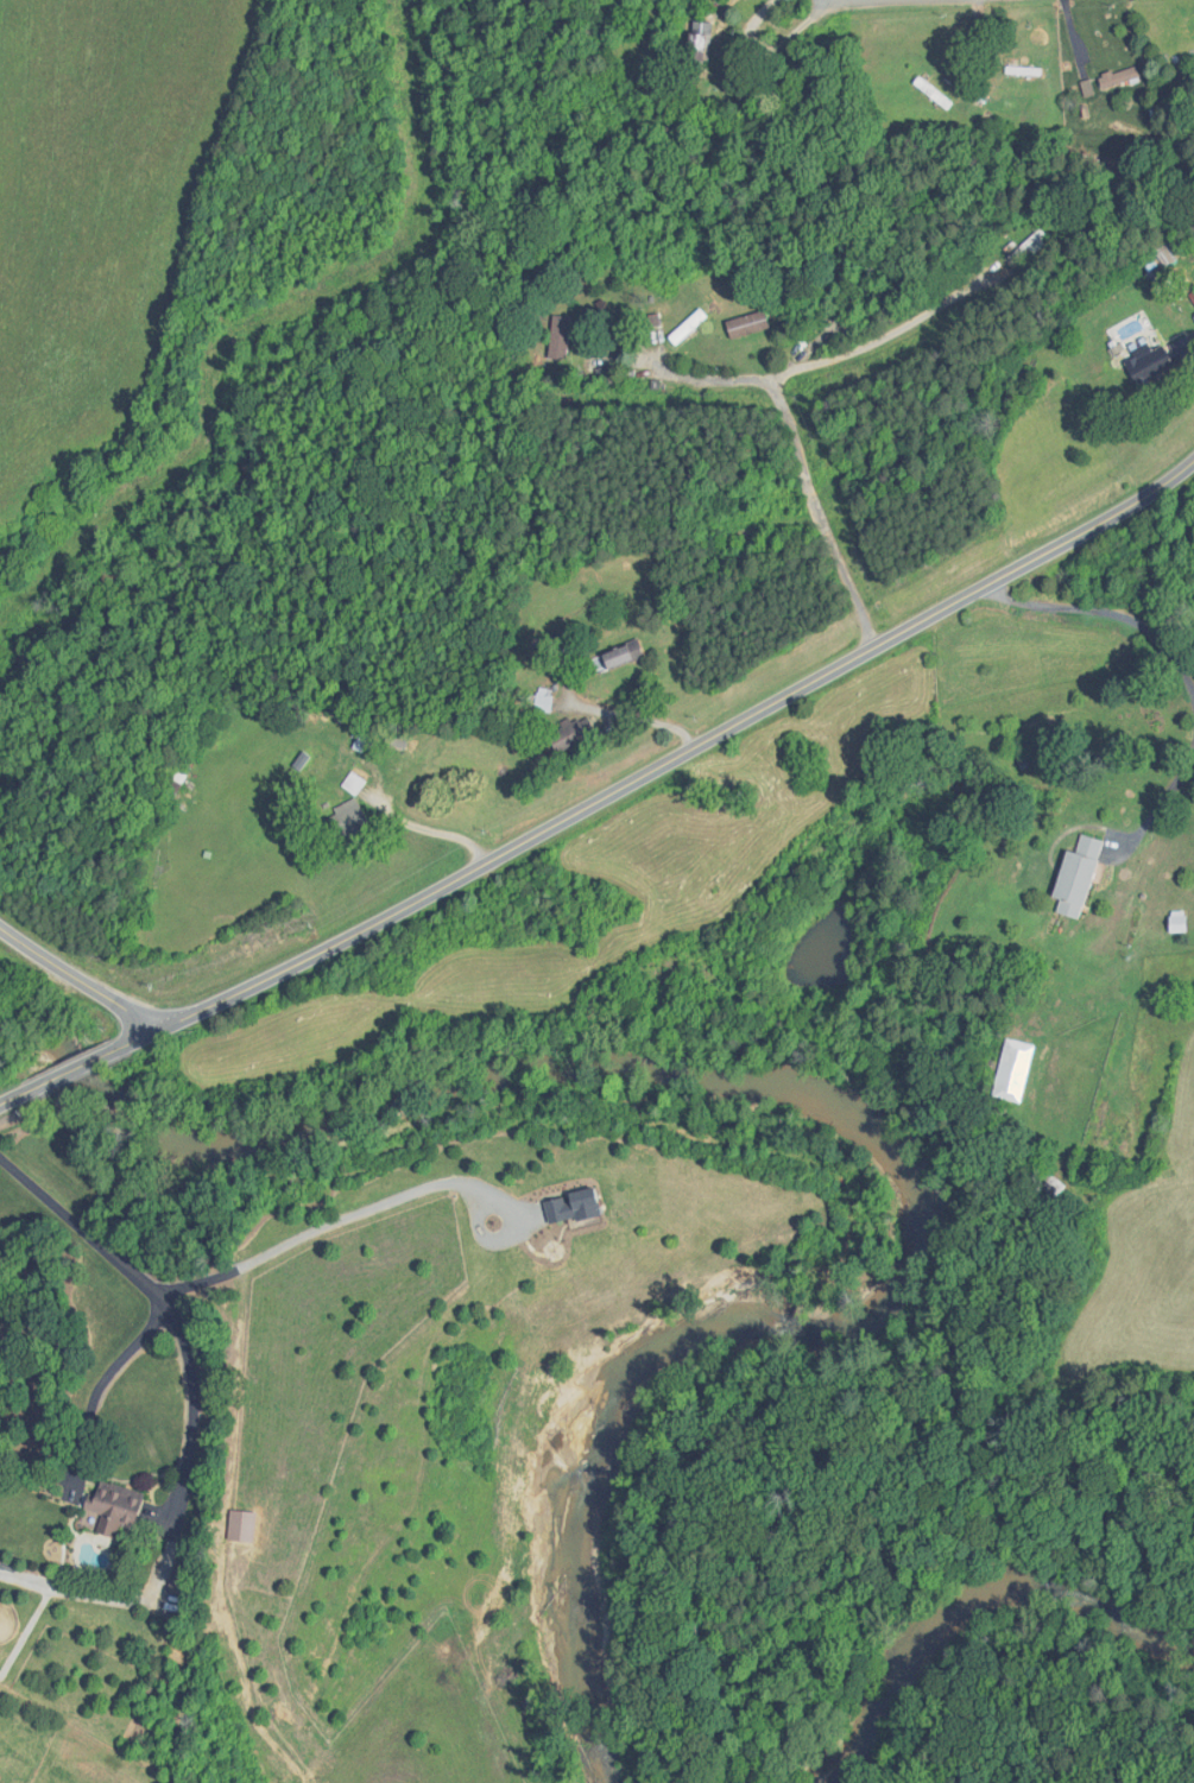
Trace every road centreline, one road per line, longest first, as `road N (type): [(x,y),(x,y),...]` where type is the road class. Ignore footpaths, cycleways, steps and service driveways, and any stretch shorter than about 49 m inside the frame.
road 1 (residential): [(0,1107),(381,921),(1129,507),(1193,462)]
road 2 (residential): [(606,371),(765,371),(854,348),(949,303)]
road 3 (residential): [(872,649),(765,371)]
road 4 (residential): [(154,1032),(0,926)]

